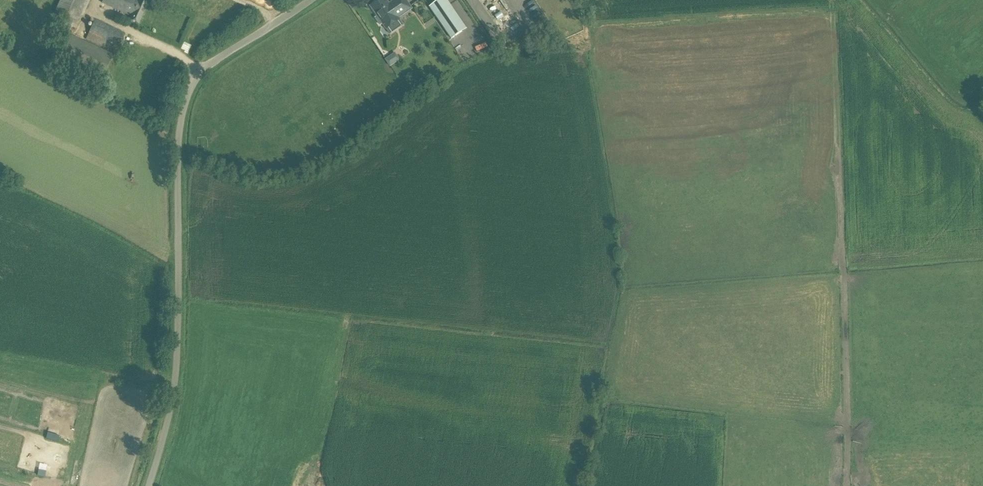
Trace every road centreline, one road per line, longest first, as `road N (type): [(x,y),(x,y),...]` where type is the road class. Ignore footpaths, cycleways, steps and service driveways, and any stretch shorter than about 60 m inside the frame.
road 1 (unclassified): [(150,485),(178,354),(182,136),(190,89),(206,70),(311,0)]
road 2 (track): [(847,485),(832,8)]

